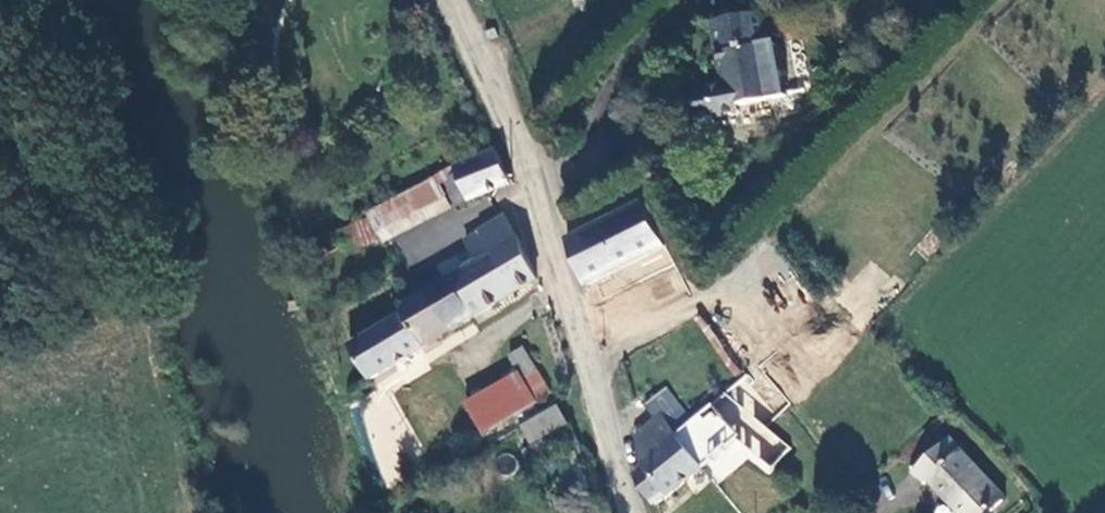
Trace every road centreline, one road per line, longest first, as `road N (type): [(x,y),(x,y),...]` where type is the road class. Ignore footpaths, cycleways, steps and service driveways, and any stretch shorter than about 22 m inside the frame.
road 1 (unclassified): [(451,0),(525,166),(636,512)]

